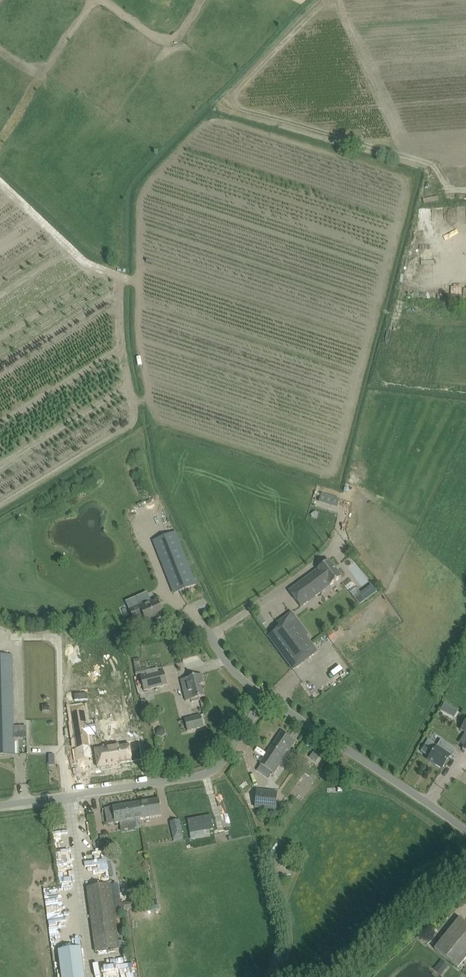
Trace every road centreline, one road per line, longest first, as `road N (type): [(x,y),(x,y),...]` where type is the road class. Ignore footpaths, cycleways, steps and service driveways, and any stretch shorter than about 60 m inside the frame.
road 1 (unclassified): [(0,806),(202,778),(265,698)]
road 2 (unclassified): [(265,698),(465,832)]
road 3 (track): [(356,976),(408,926),(465,884)]

